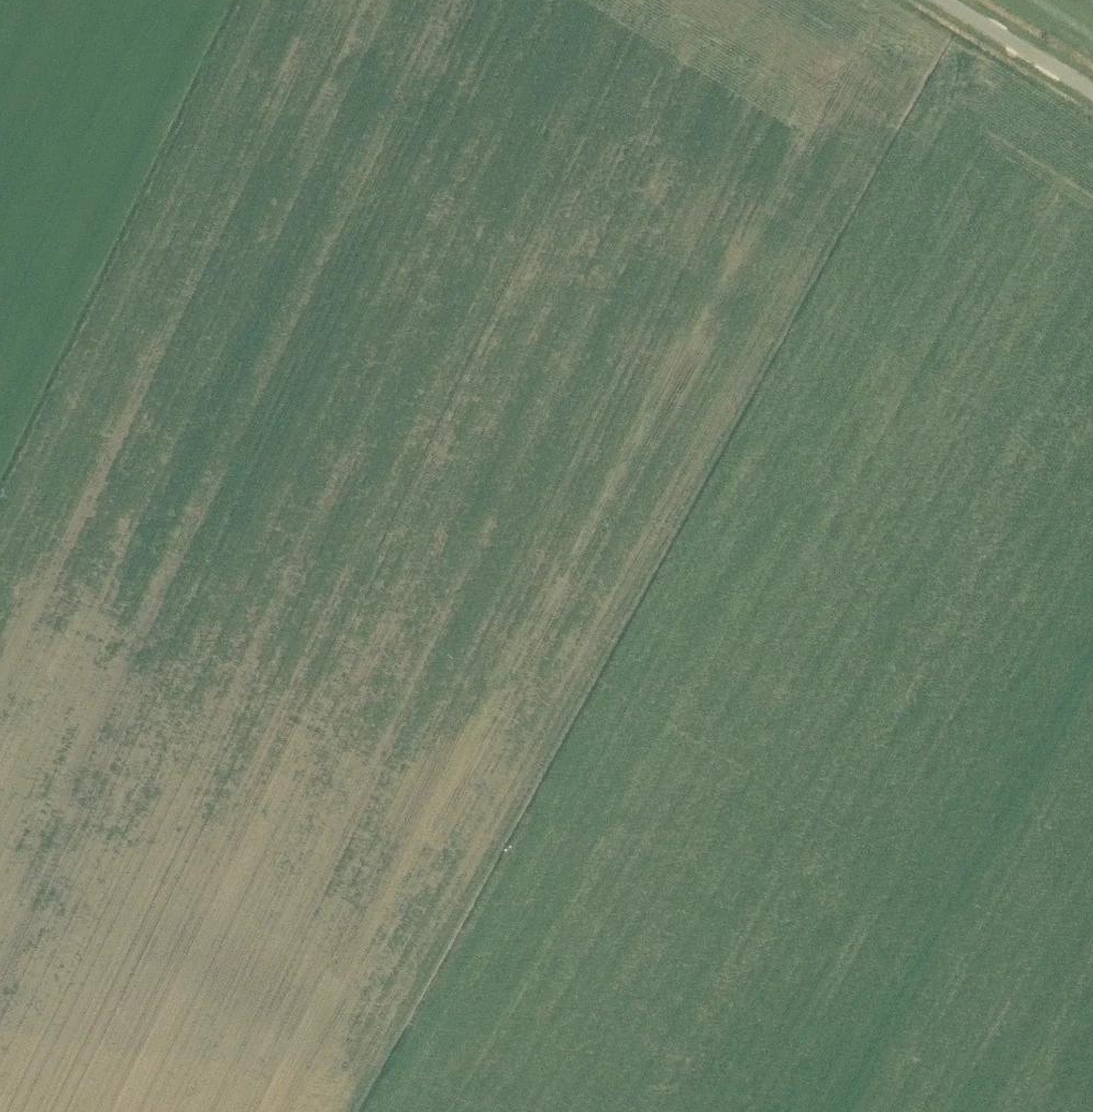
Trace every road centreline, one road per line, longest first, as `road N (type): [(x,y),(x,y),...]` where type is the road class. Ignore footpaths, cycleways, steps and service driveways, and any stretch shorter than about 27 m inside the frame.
road 1 (unclassified): [(1092,83),(958,0)]

